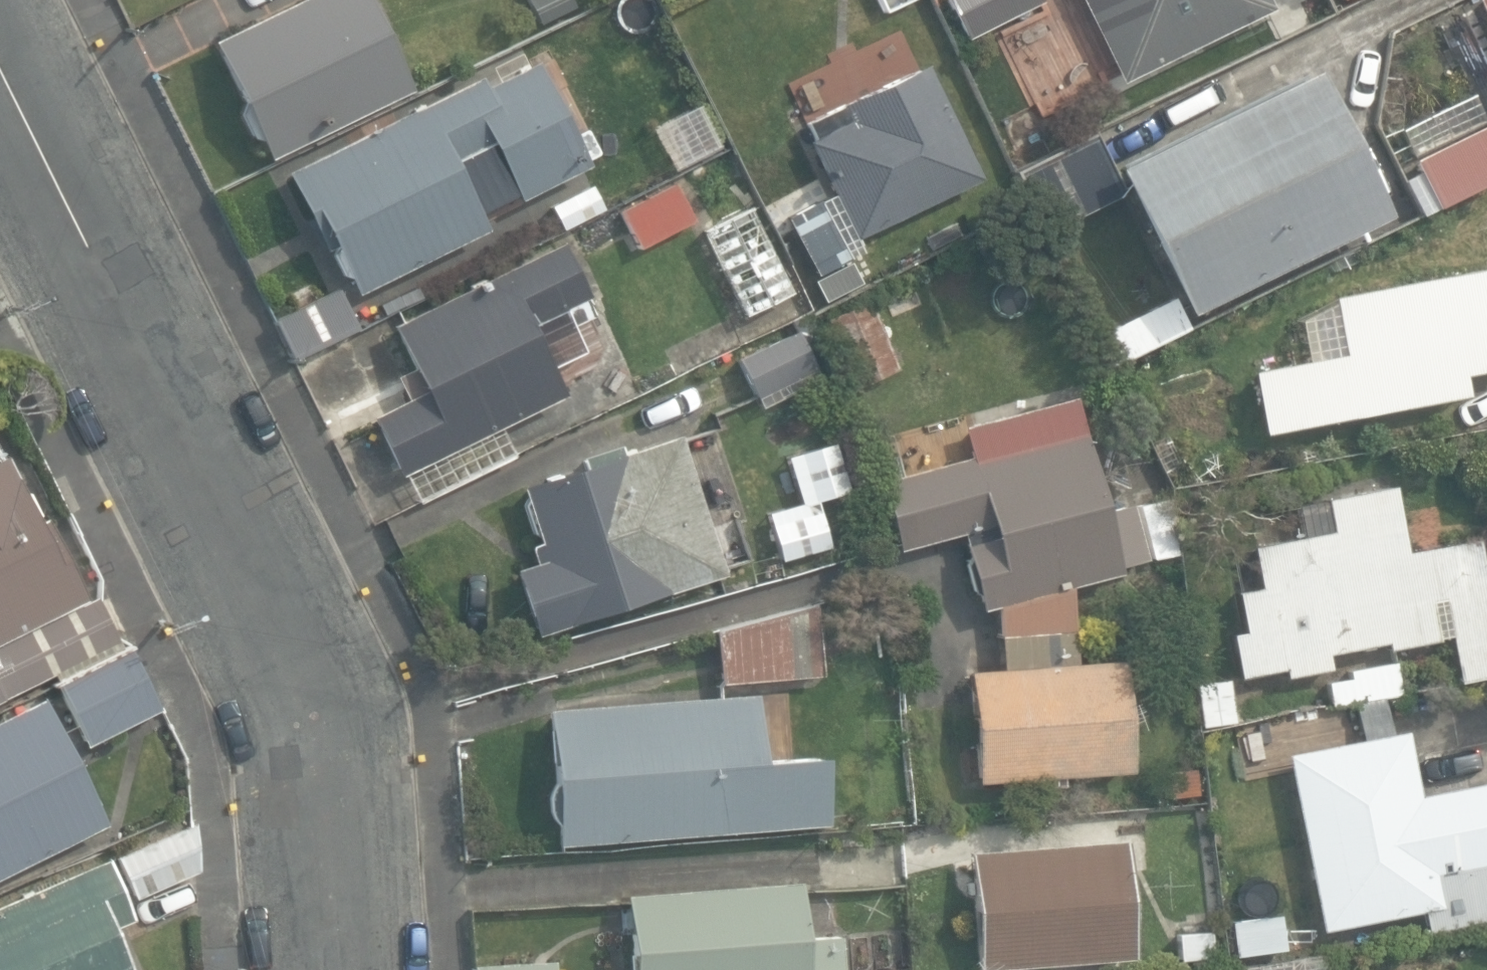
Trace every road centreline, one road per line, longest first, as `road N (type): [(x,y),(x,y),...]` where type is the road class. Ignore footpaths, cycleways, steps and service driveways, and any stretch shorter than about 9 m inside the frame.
road 1 (residential): [(0,45),(330,710),(349,969)]

